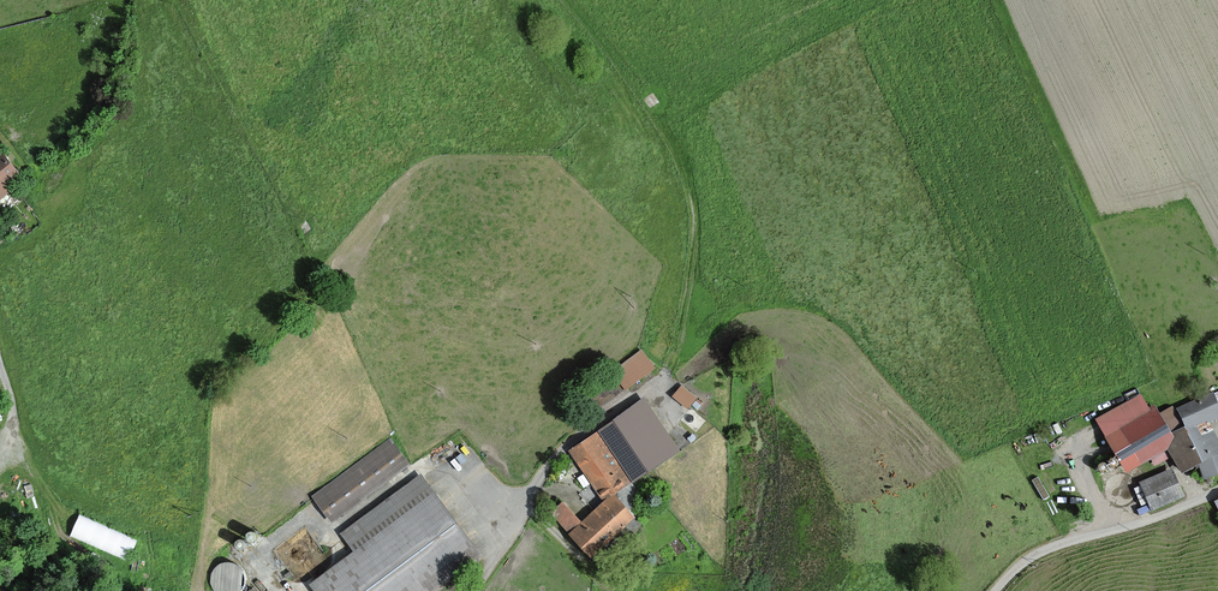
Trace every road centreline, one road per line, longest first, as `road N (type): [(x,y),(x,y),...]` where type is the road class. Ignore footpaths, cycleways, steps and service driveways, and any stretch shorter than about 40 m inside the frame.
road 1 (unclassified): [(1217,492),(1032,554),(991,590)]

